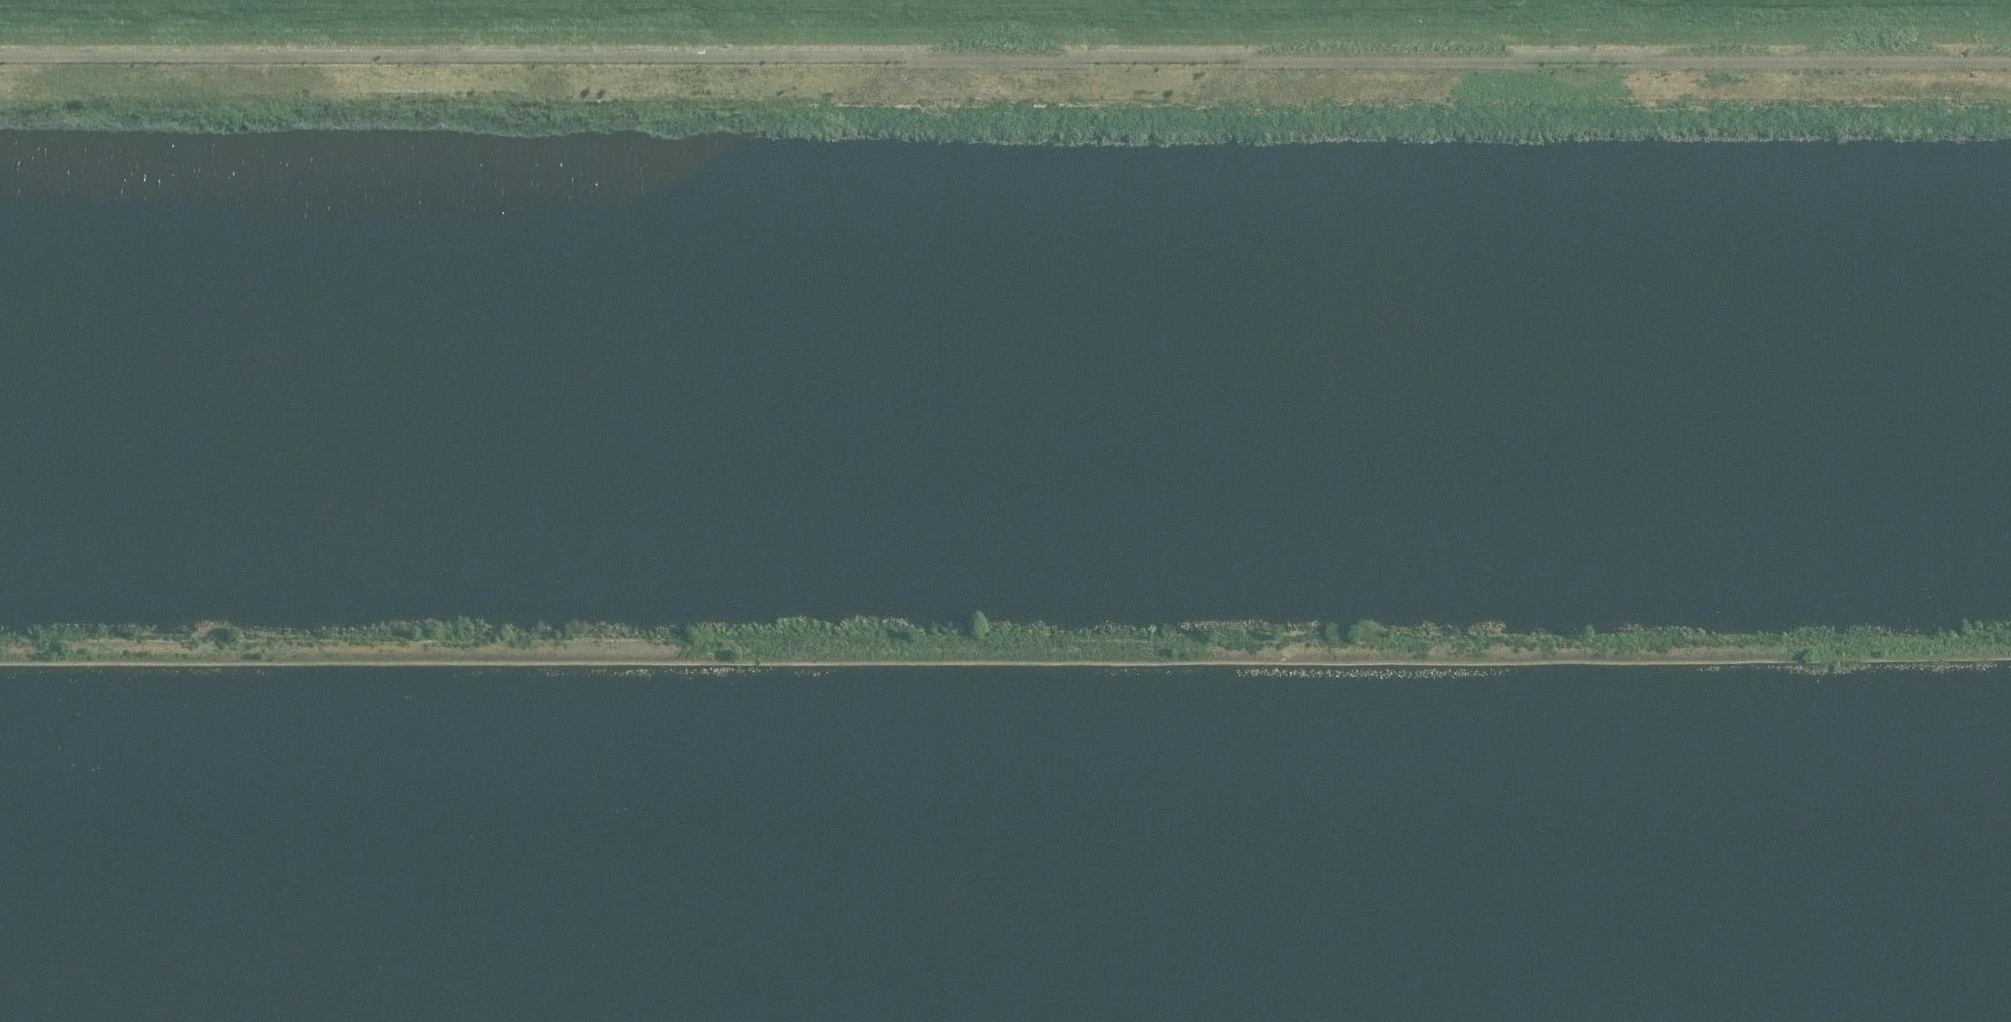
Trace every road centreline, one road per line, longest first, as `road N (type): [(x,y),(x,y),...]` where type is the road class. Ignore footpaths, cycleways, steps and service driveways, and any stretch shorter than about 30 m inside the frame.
road 1 (unclassified): [(2010,59),(0,58)]

